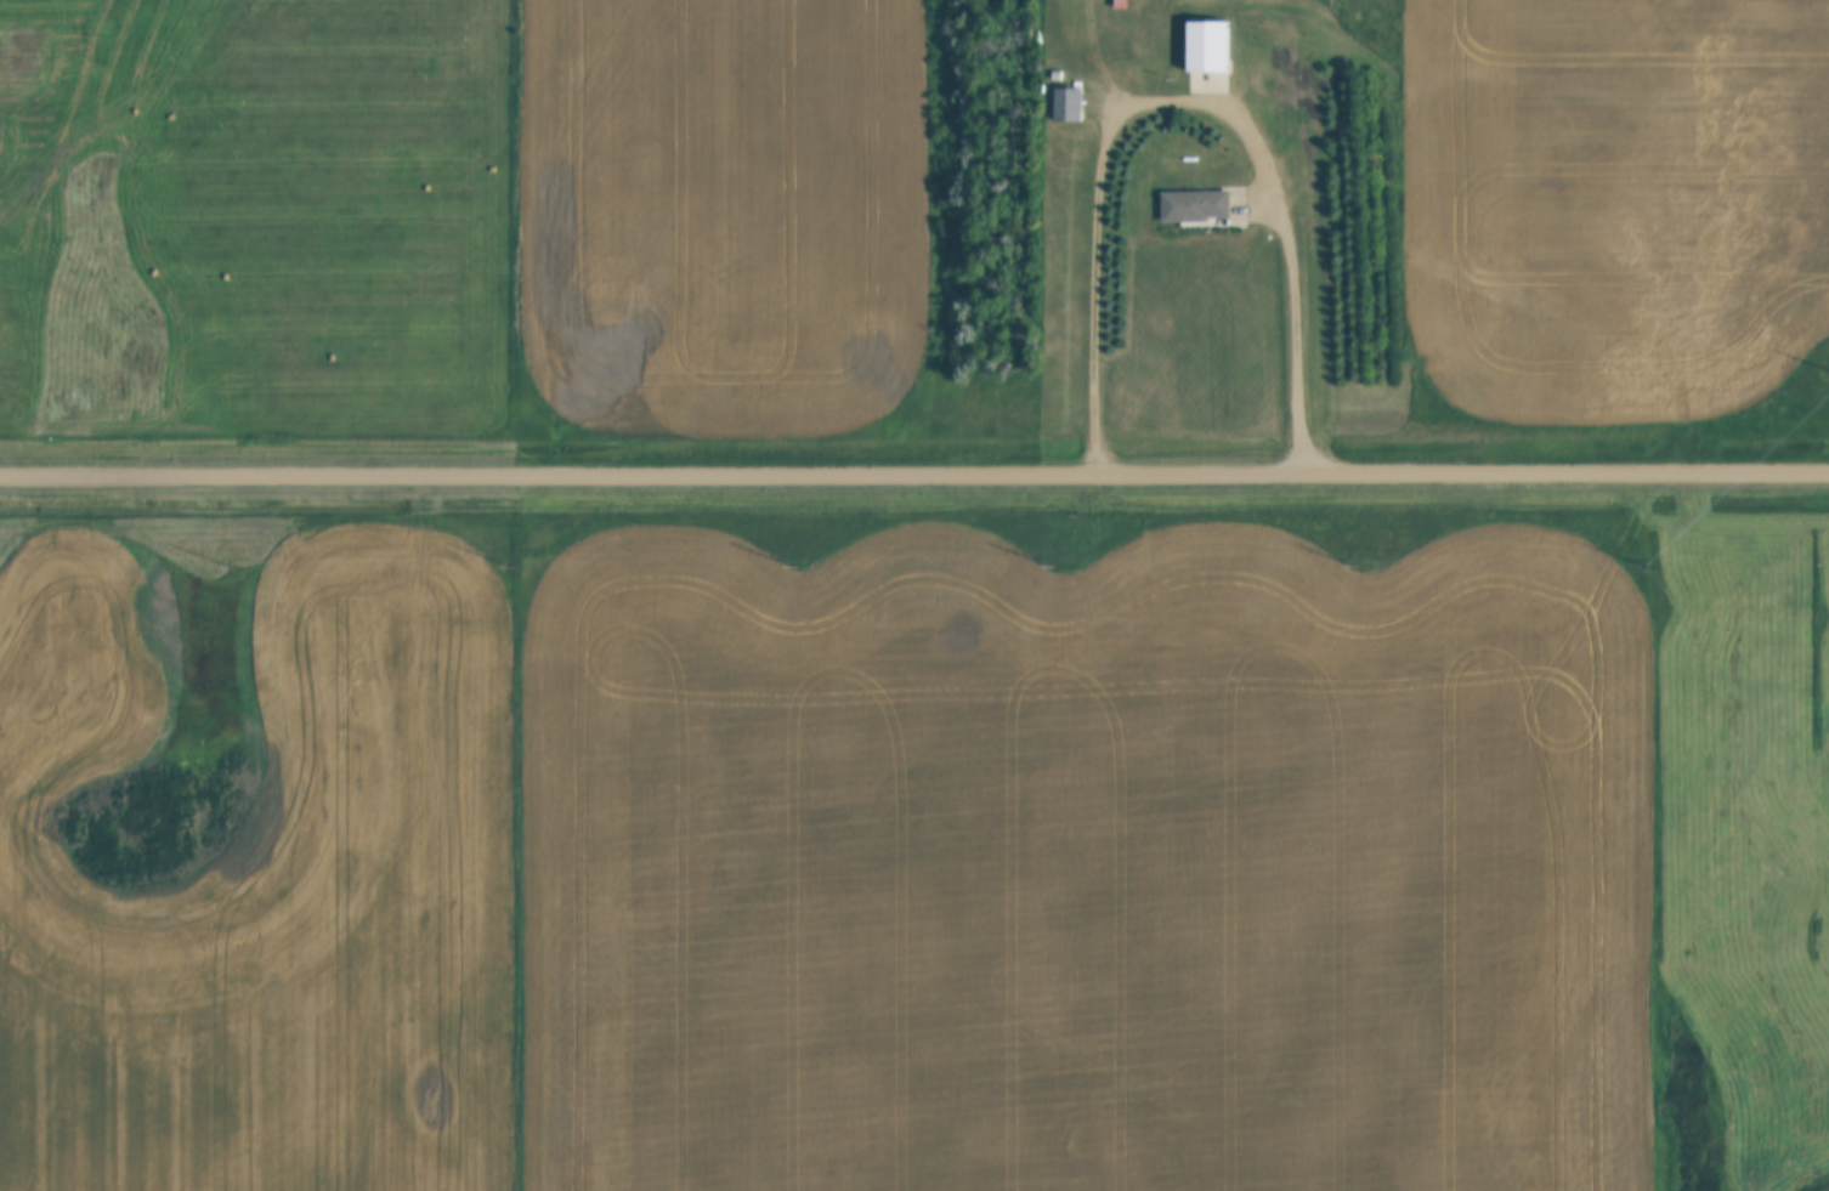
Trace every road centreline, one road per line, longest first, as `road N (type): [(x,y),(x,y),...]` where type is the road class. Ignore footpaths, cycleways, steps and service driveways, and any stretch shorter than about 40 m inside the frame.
road 1 (residential): [(1828,469),(0,474)]

